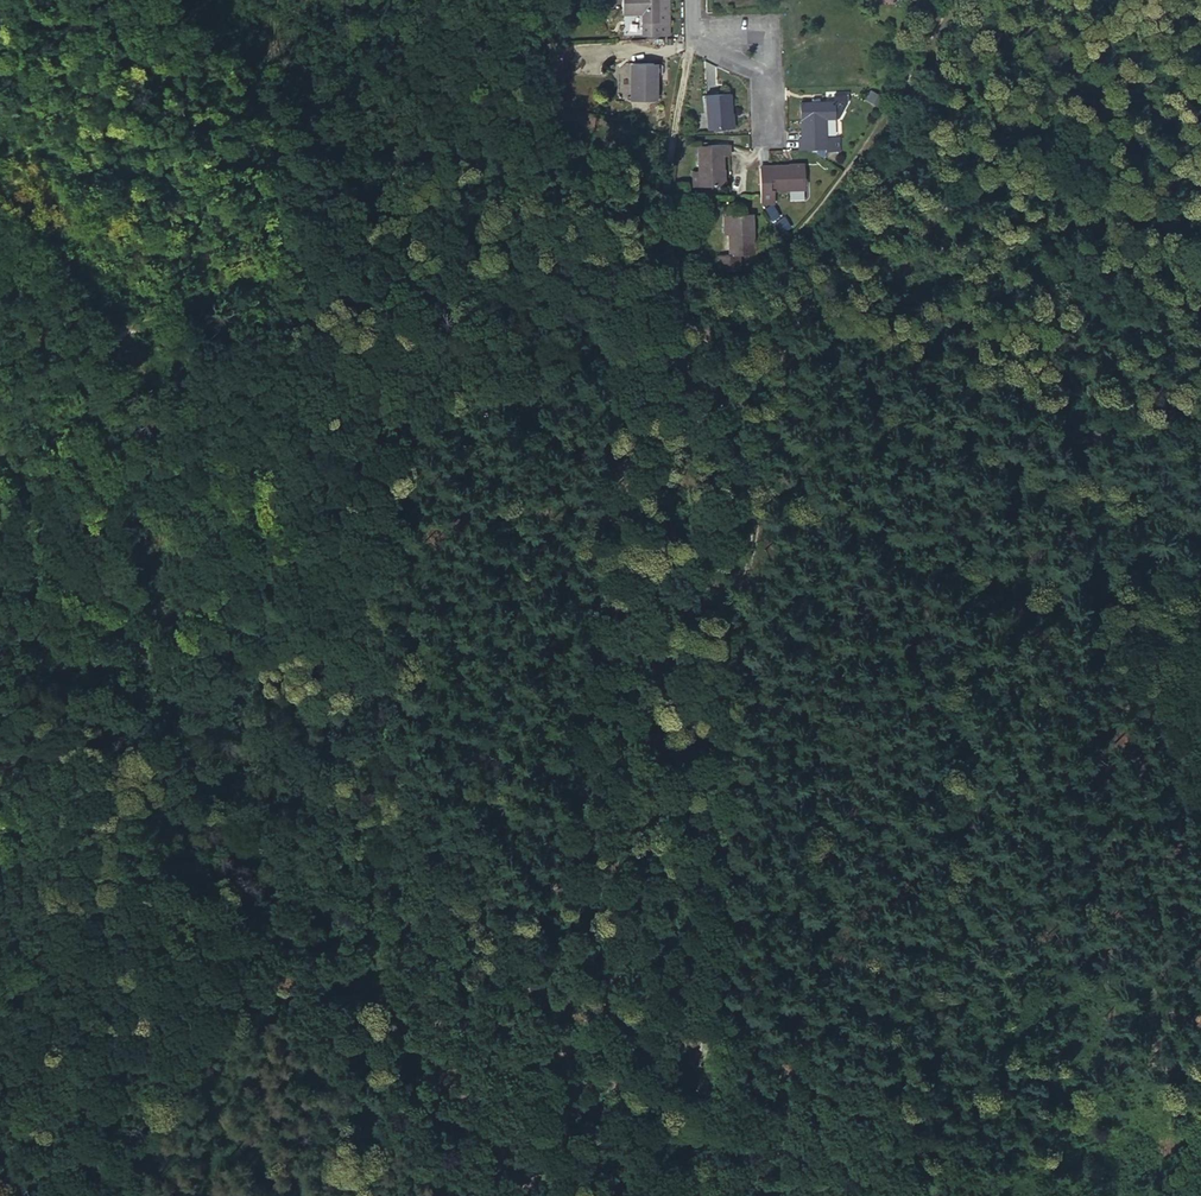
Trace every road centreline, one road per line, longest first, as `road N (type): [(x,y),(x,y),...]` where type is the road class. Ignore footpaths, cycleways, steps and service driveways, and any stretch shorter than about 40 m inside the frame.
road 1 (track): [(677,505),(748,567),(833,600),(906,611),(957,603),(1062,555),(1134,537),(1200,541)]
road 2 (residential): [(690,0),(688,29),(762,73),(763,124)]

